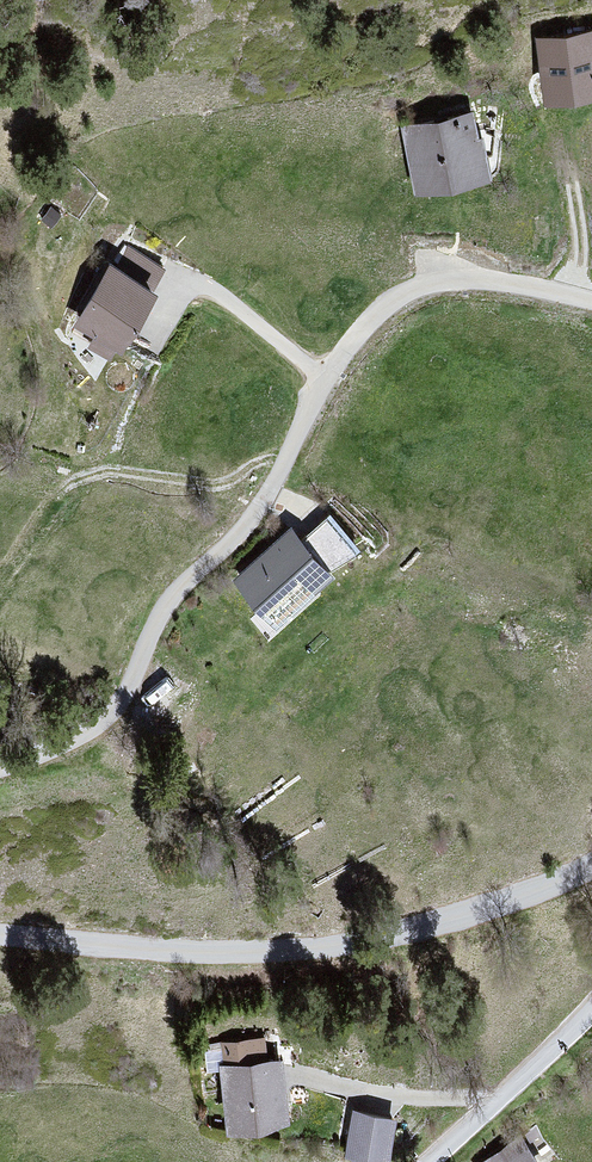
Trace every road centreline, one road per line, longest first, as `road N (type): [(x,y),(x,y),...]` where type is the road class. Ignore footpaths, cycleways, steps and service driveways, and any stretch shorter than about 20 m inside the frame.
road 1 (residential): [(0,769),(82,738),(129,692),(158,620),(249,522),(325,387),(369,322),(395,299),(439,281),(472,279),(591,305)]
road 2 (residential): [(591,865),(451,918),(304,949),(226,953),(0,935)]
road 3 (residential): [(429,1161),(591,1008)]

